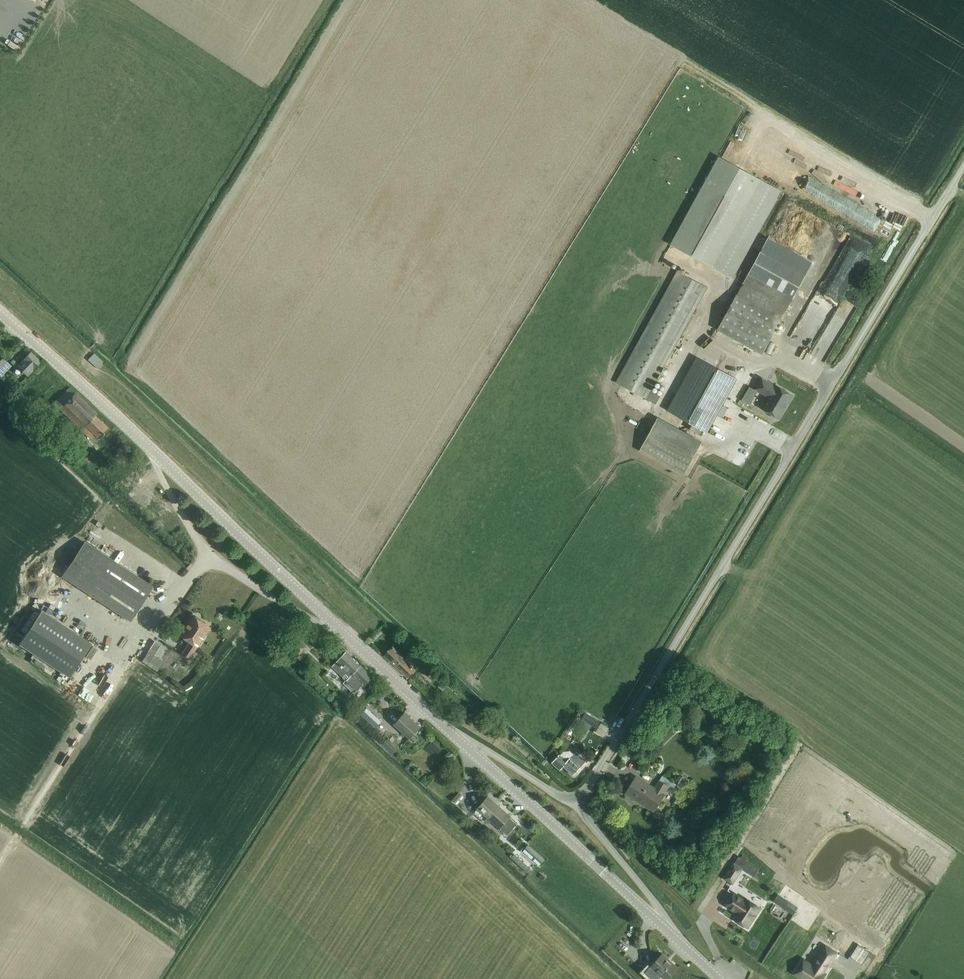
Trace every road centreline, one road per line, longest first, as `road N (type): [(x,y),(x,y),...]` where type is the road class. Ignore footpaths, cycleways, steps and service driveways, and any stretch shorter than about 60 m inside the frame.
road 1 (unclassified): [(576,805),(963,162)]
road 2 (tertiary): [(457,739),(0,313)]
road 3 (tertiary): [(675,937),(457,739)]
road 4 (unclassified): [(675,937),(576,805)]
road 5 (unclassified): [(576,805),(457,739)]

